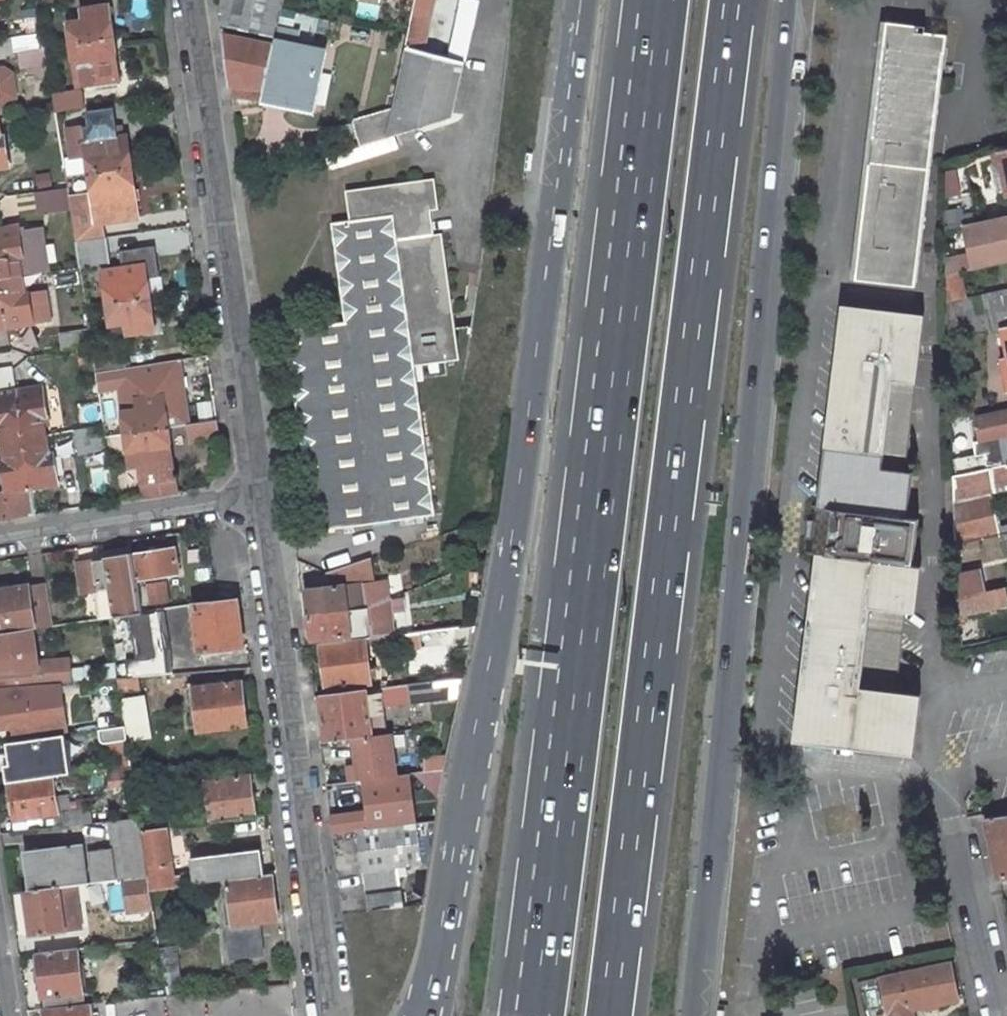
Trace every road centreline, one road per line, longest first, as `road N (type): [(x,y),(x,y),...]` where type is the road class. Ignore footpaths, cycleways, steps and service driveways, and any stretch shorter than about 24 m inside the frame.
road 1 (trunk): [(583,0),(513,531),(420,1015)]
road 2 (trunk): [(614,1015),(735,0)]
road 3 (trunk): [(652,0),(534,1015)]
road 4 (trunk): [(694,1015),(788,0)]
road 5 (residential): [(260,499),(330,1015)]
road 6 (residential): [(187,0),(260,499)]
road 7 (residential): [(993,1015),(932,738),(936,672)]
road 8 (residential): [(260,499),(0,538)]

